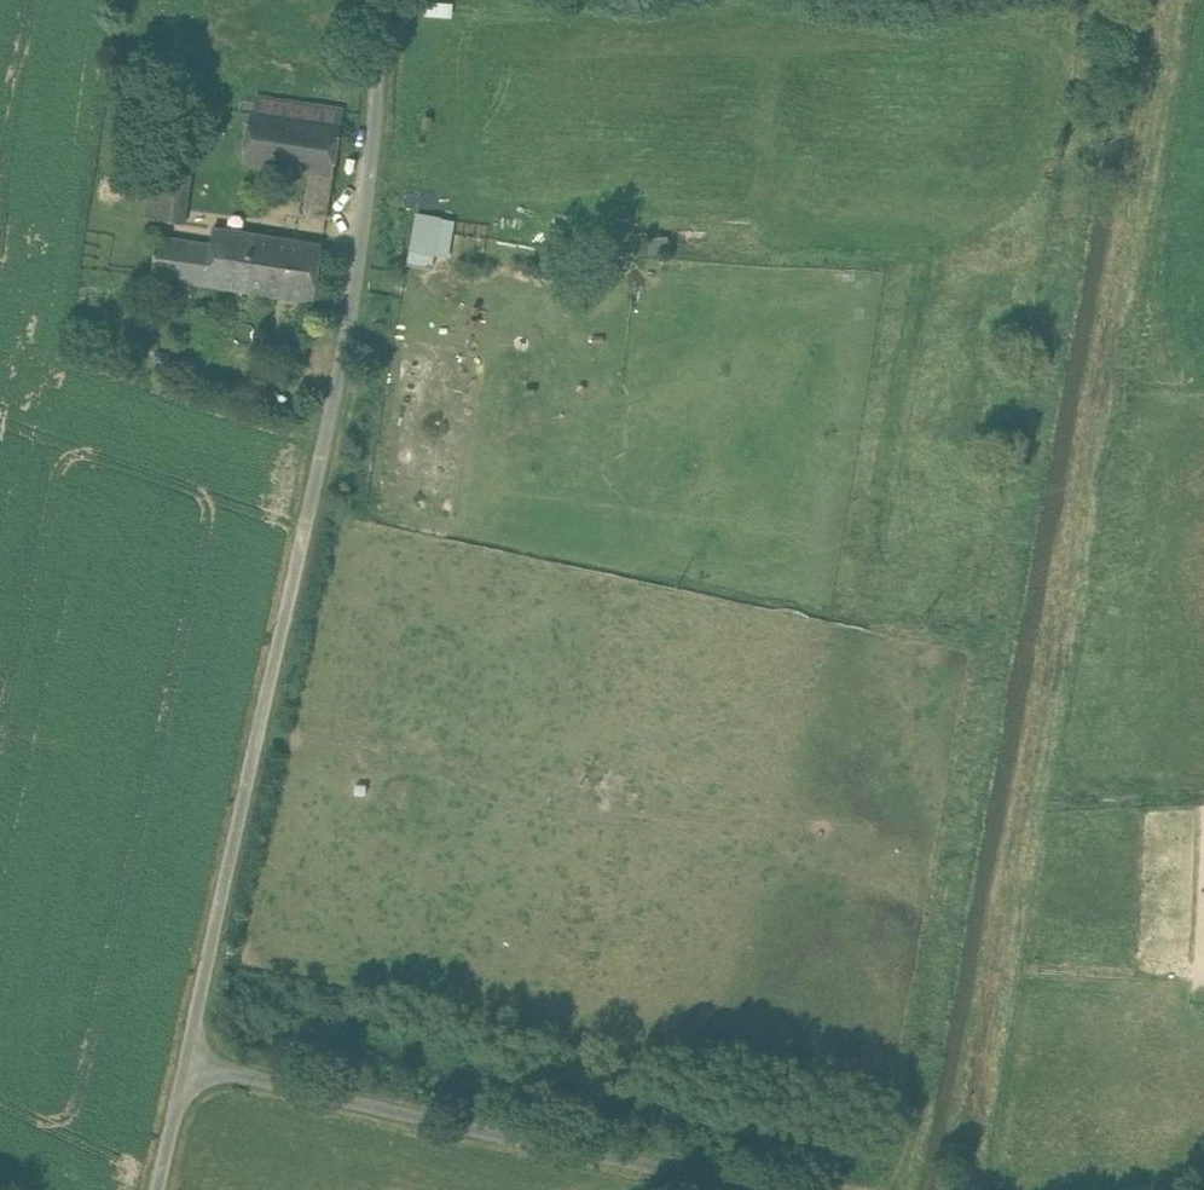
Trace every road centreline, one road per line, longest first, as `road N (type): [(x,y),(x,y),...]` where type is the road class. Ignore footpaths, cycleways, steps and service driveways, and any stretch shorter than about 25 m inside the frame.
road 1 (unclassified): [(187,1055),(342,345),(364,218),(383,0)]
road 2 (unclassified): [(187,1055),(525,1138),(781,1189)]
road 3 (unclassified): [(157,1189),(187,1055)]

